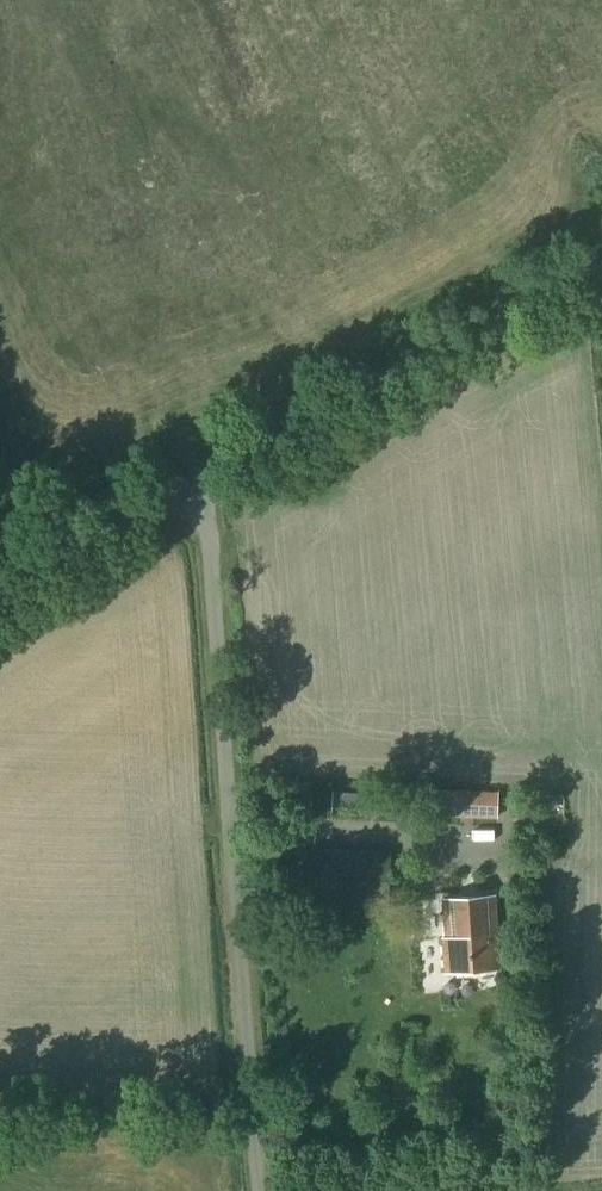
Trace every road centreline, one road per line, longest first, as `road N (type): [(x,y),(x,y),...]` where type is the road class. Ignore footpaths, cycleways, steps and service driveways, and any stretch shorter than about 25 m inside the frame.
road 1 (unclassified): [(264,1190),(207,515),(192,487)]
road 2 (unclassified): [(192,487),(601,256)]
road 3 (unclassified): [(0,589),(192,487)]

